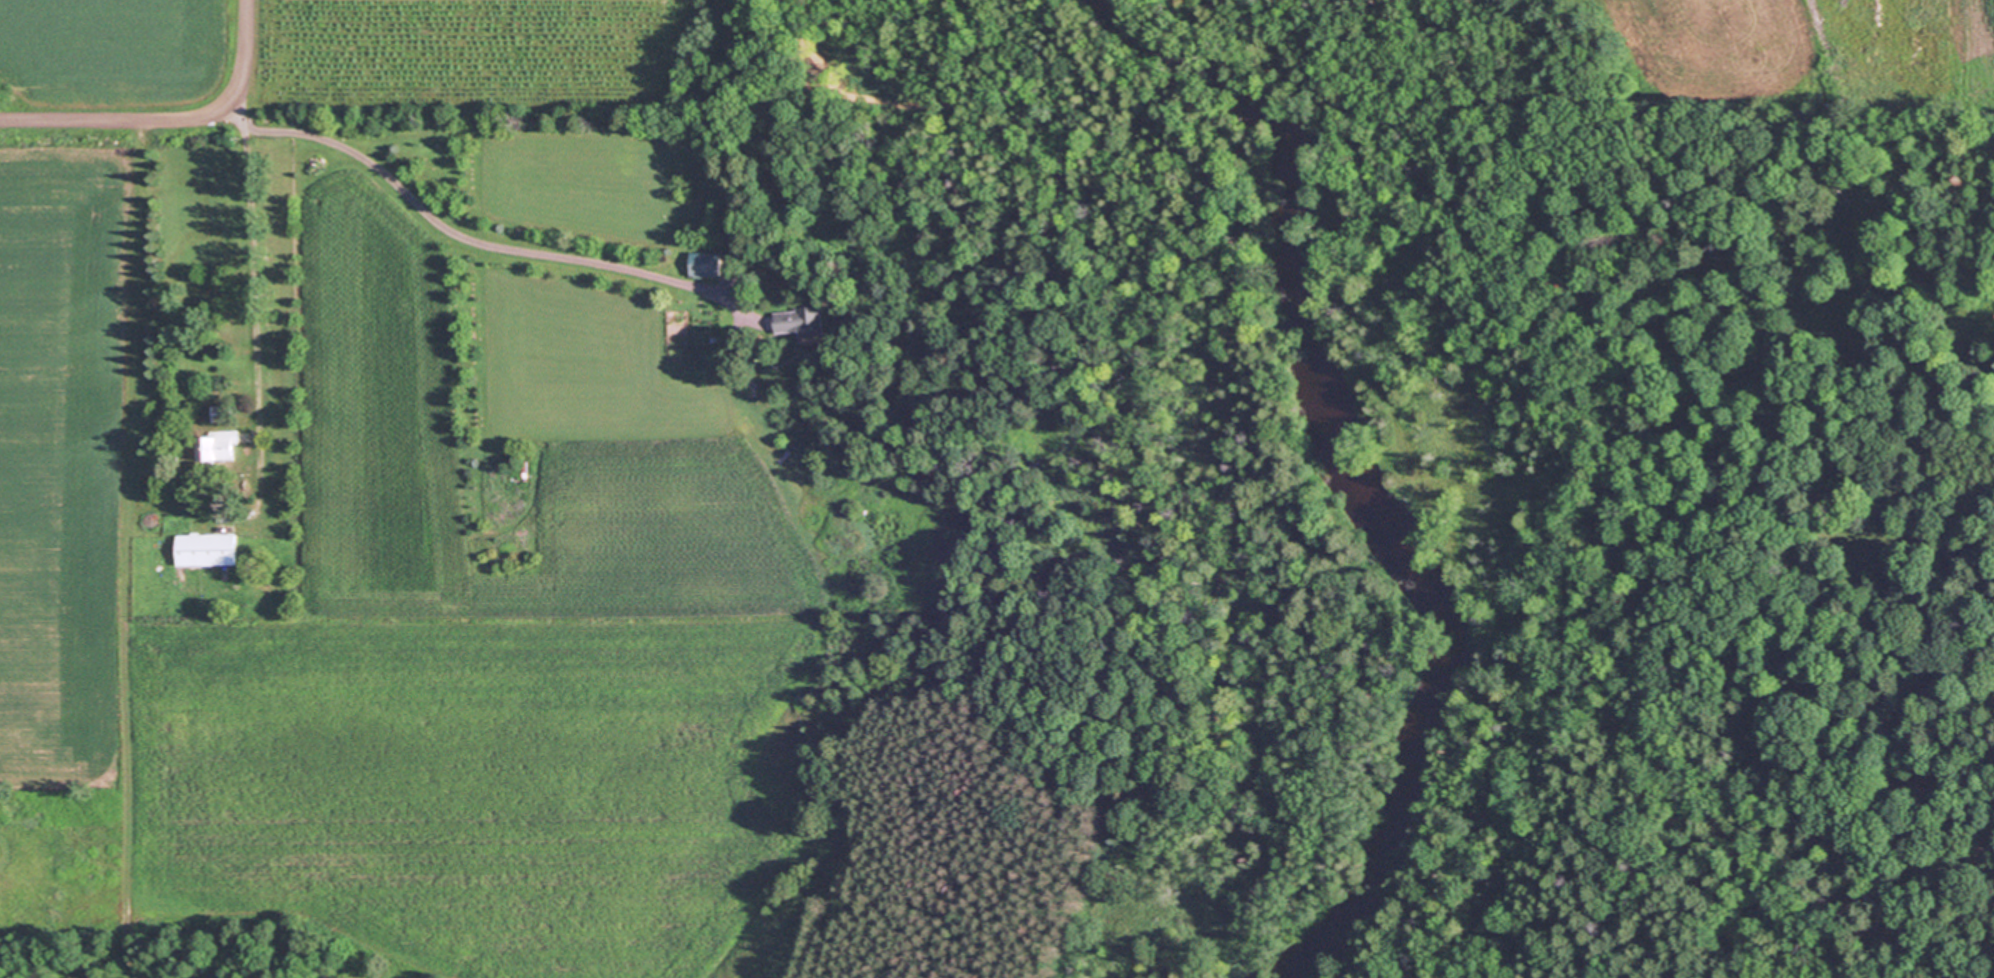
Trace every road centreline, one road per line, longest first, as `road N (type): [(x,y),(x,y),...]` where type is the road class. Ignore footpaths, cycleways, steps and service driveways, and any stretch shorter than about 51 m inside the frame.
road 1 (residential): [(0,118),(181,118),(229,106),(242,71),(244,0)]

